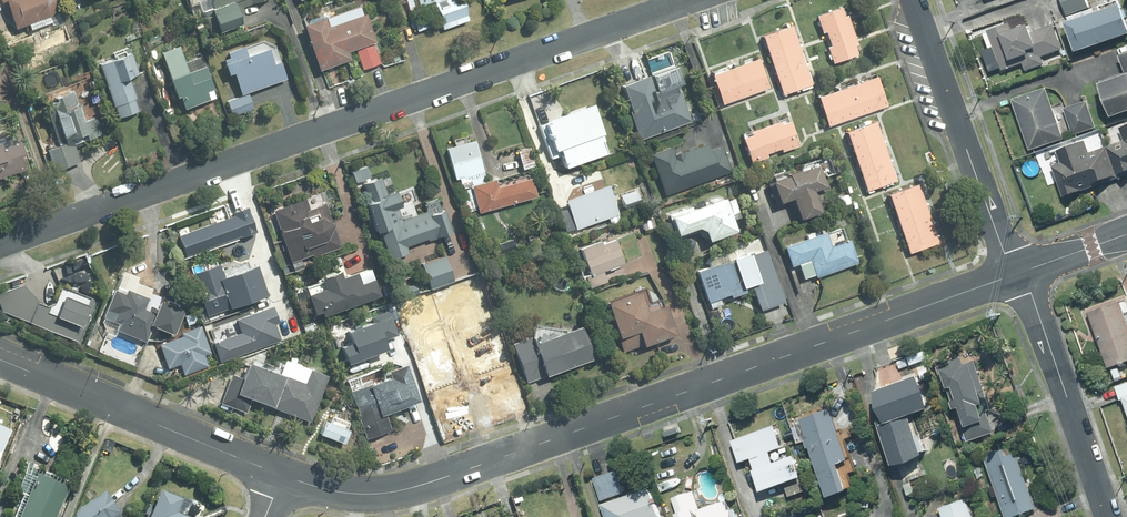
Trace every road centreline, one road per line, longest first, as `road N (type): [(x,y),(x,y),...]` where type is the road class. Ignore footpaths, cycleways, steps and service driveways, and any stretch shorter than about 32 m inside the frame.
road 1 (tertiary): [(284,477),(328,491),(400,491),(1014,274)]
road 2 (residential): [(0,246),(674,0)]
road 3 (tertiary): [(0,359),(284,477)]
road 4 (residential): [(1014,274),(912,0)]
road 5 (residential): [(1103,516),(1014,274)]

